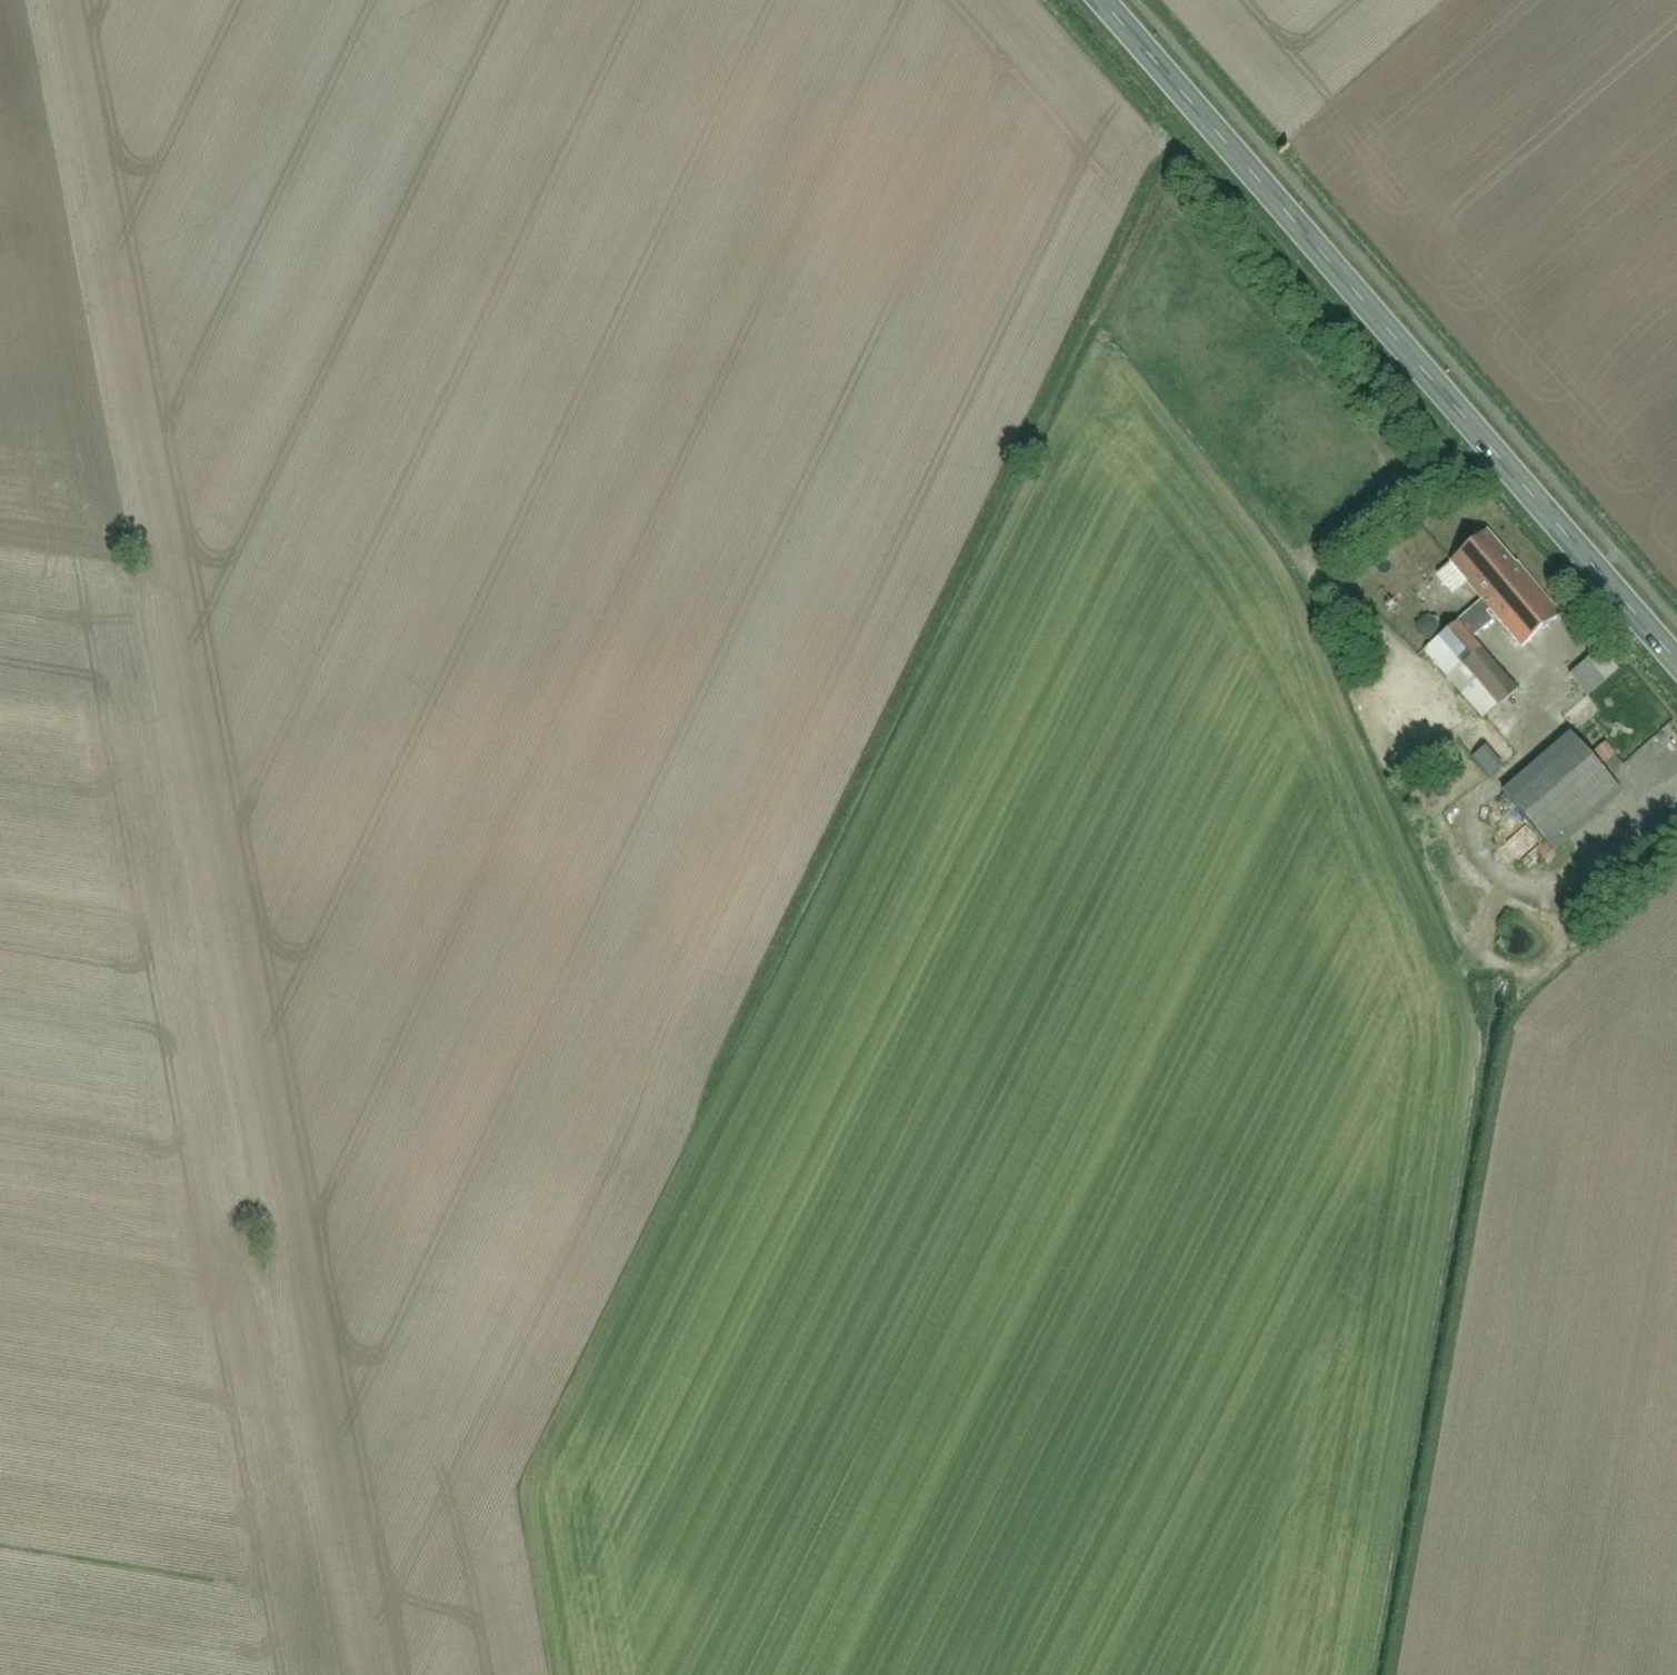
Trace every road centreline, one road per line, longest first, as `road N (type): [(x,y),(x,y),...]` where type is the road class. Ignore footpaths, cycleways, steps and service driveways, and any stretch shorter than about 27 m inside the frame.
road 1 (tertiary): [(1104,0),(1676,660)]

